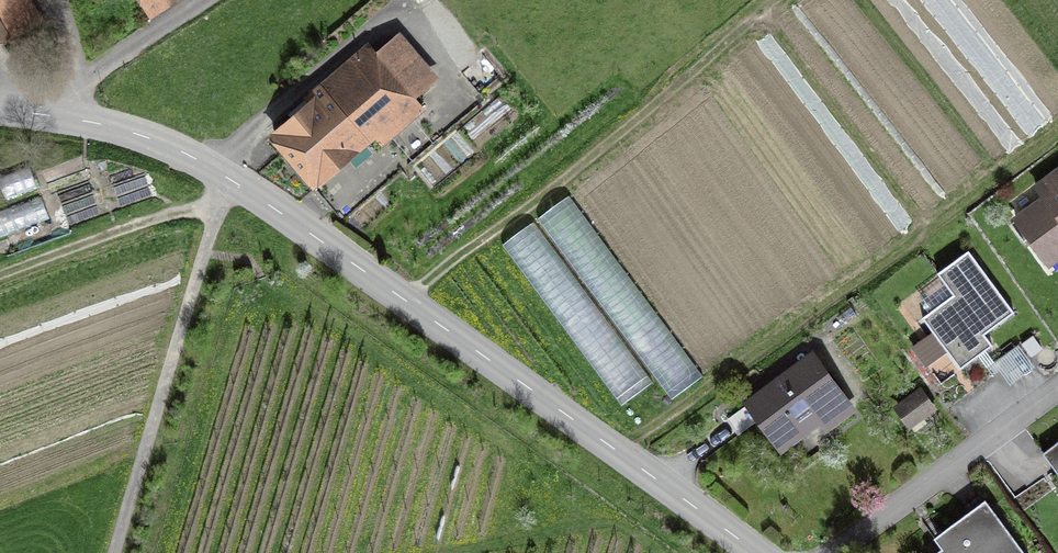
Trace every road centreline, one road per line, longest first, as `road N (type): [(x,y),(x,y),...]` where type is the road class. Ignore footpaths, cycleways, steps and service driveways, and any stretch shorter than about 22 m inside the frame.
road 1 (tertiary): [(61,118),(143,136),(209,165),(754,552)]
road 2 (track): [(116,552),(228,178)]
road 3 (residential): [(1057,390),(838,552)]
road 4 (track): [(0,275),(162,217),(219,208)]
road 5 (residential): [(61,118),(80,85),(201,0)]

